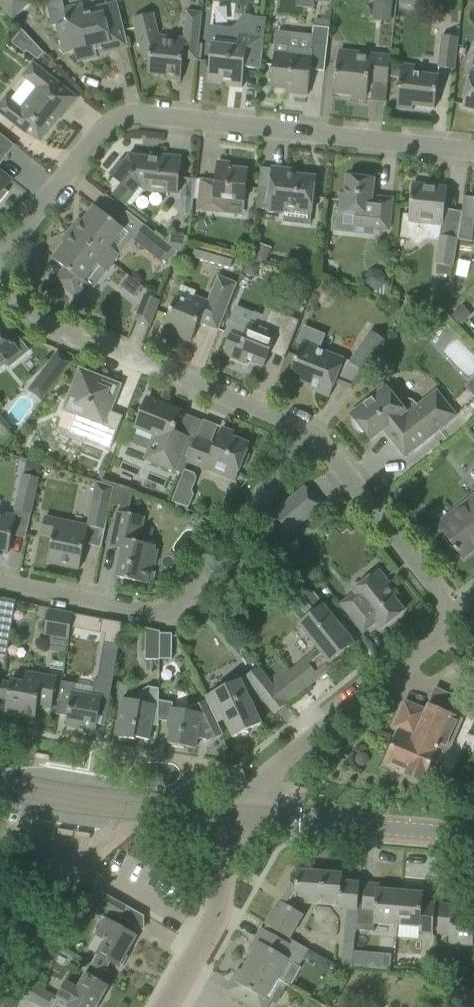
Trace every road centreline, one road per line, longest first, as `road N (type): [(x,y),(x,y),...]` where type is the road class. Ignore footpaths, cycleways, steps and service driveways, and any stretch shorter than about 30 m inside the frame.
road 1 (residential): [(0,251),(101,130),(124,116),(473,151)]
road 2 (residential): [(0,580),(142,611),(175,605),(307,434)]
road 3 (residential): [(307,434),(62,334),(38,322),(0,281)]
road 4 (residential): [(236,814),(263,779),(465,620)]
road 5 (residential): [(0,944),(84,869),(206,937)]
road 6 (residential): [(465,620),(307,434)]
road 7 (tertiary): [(236,814),(92,804),(0,782)]
road 8 (tertiary): [(473,835),(236,814)]
road 9 (tertiary): [(206,937),(220,911),(236,814)]

